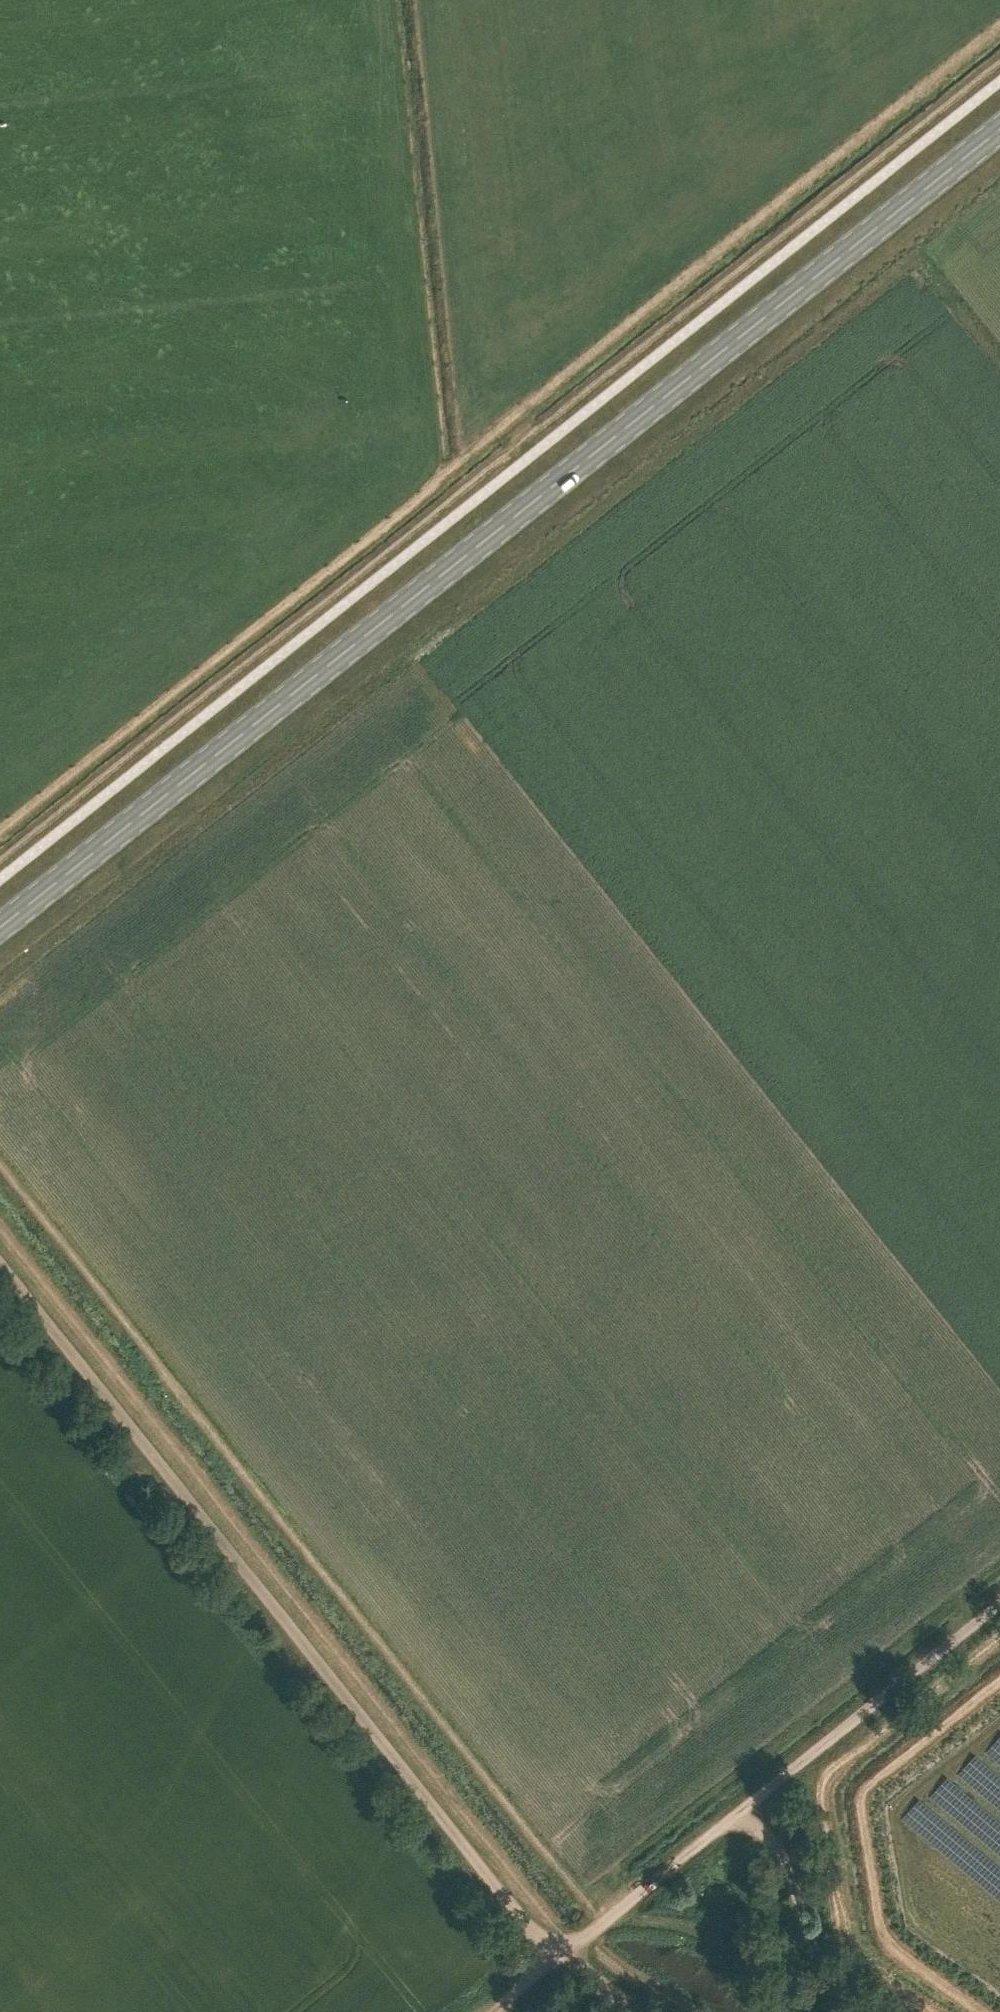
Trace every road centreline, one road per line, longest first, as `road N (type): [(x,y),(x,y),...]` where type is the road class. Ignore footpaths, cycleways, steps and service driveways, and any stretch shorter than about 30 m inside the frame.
road 1 (primary): [(0,927),(999,130)]
road 2 (unclassified): [(558,1956),(0,1263)]
road 3 (unclassified): [(558,1956),(999,1600)]
road 4 (track): [(867,2011),(819,1966),(758,1797)]
road 5 (track): [(487,2011),(558,1956),(641,2011)]

